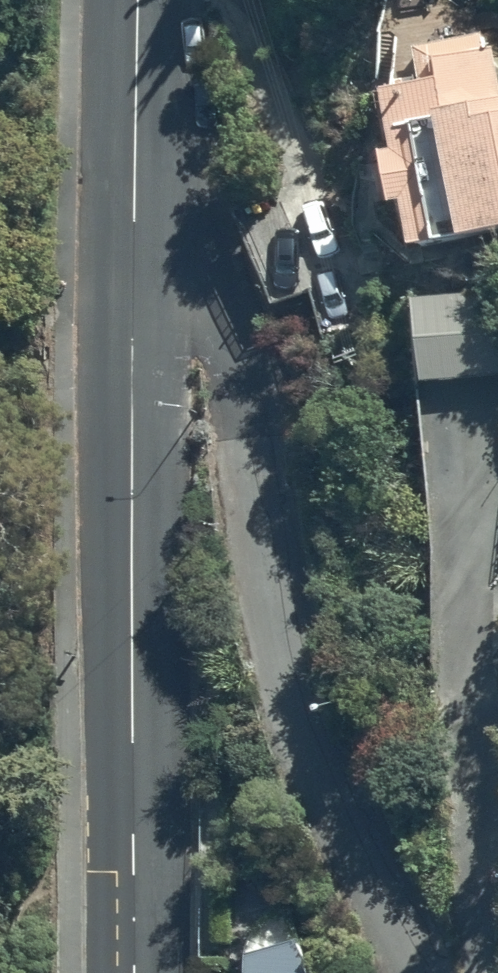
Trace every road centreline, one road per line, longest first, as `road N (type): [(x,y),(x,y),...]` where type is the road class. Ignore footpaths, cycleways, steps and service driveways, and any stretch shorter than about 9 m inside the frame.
road 1 (residential): [(412,972),(335,823),(284,692),(258,492),(236,388),(137,117)]
road 2 (secondary): [(135,972),(137,117)]

